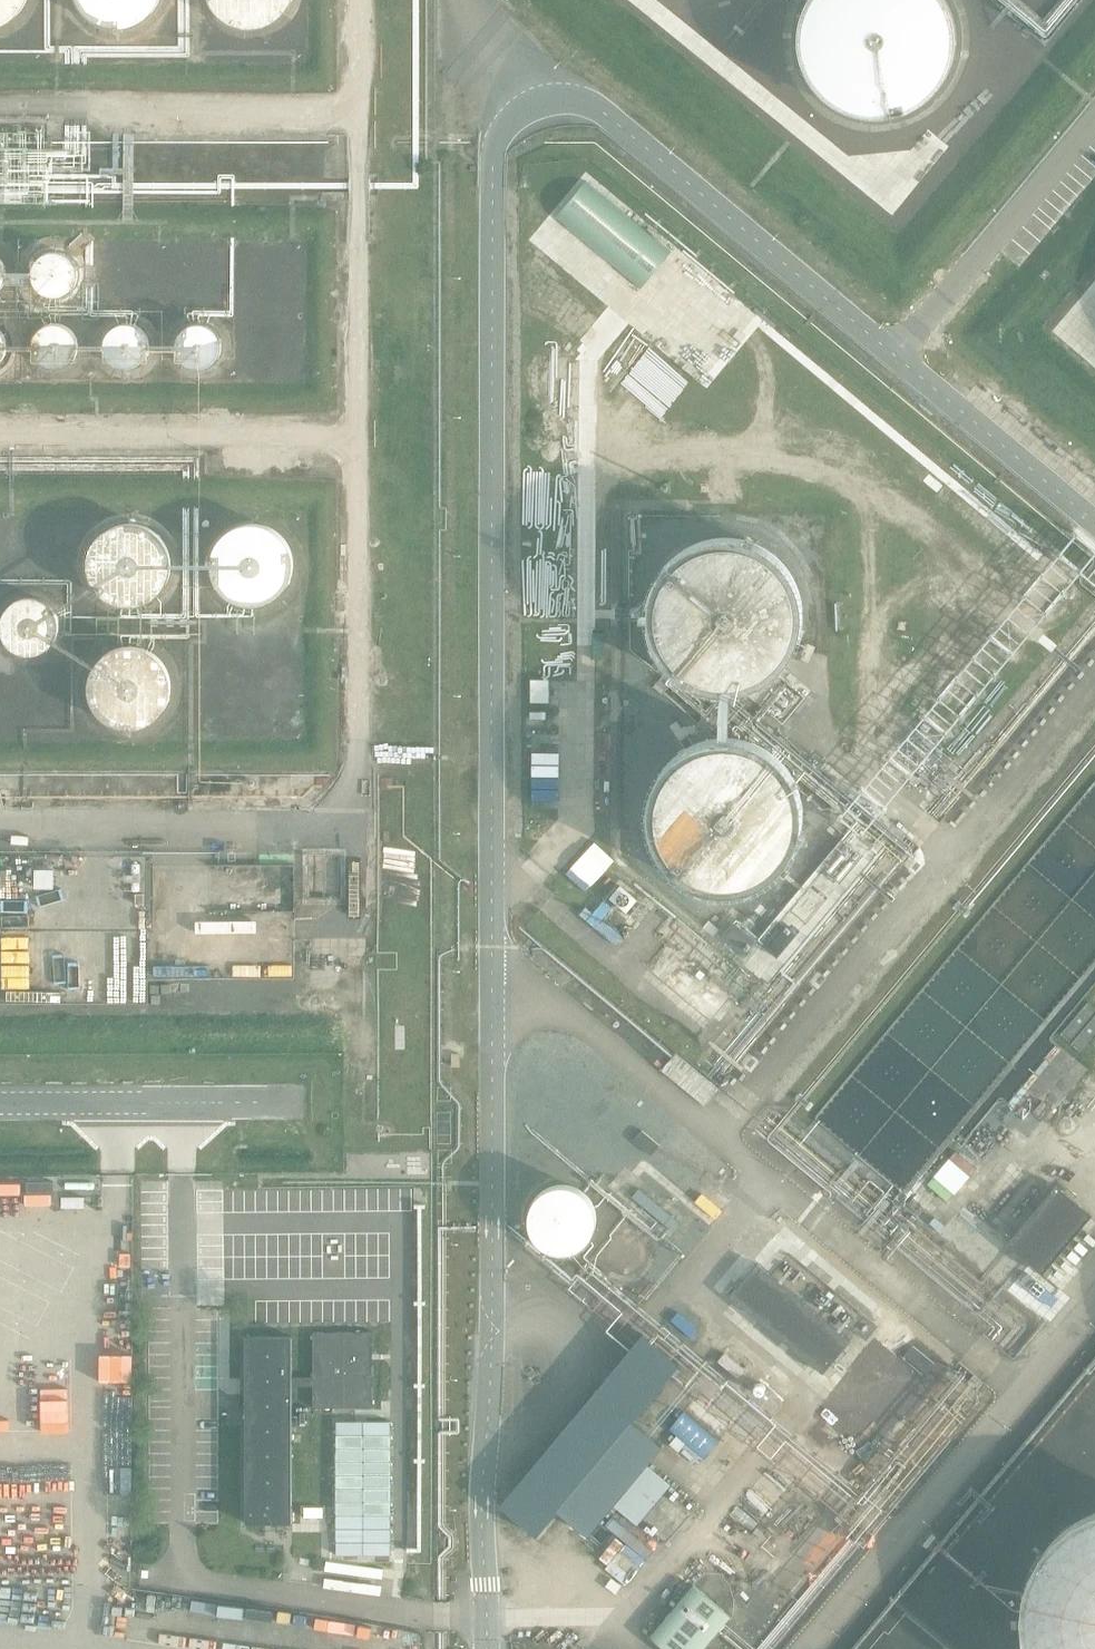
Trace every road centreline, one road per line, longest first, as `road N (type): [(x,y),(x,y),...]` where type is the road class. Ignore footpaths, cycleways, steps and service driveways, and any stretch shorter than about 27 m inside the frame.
road 1 (unclassified): [(293,1102),(0,1103)]

